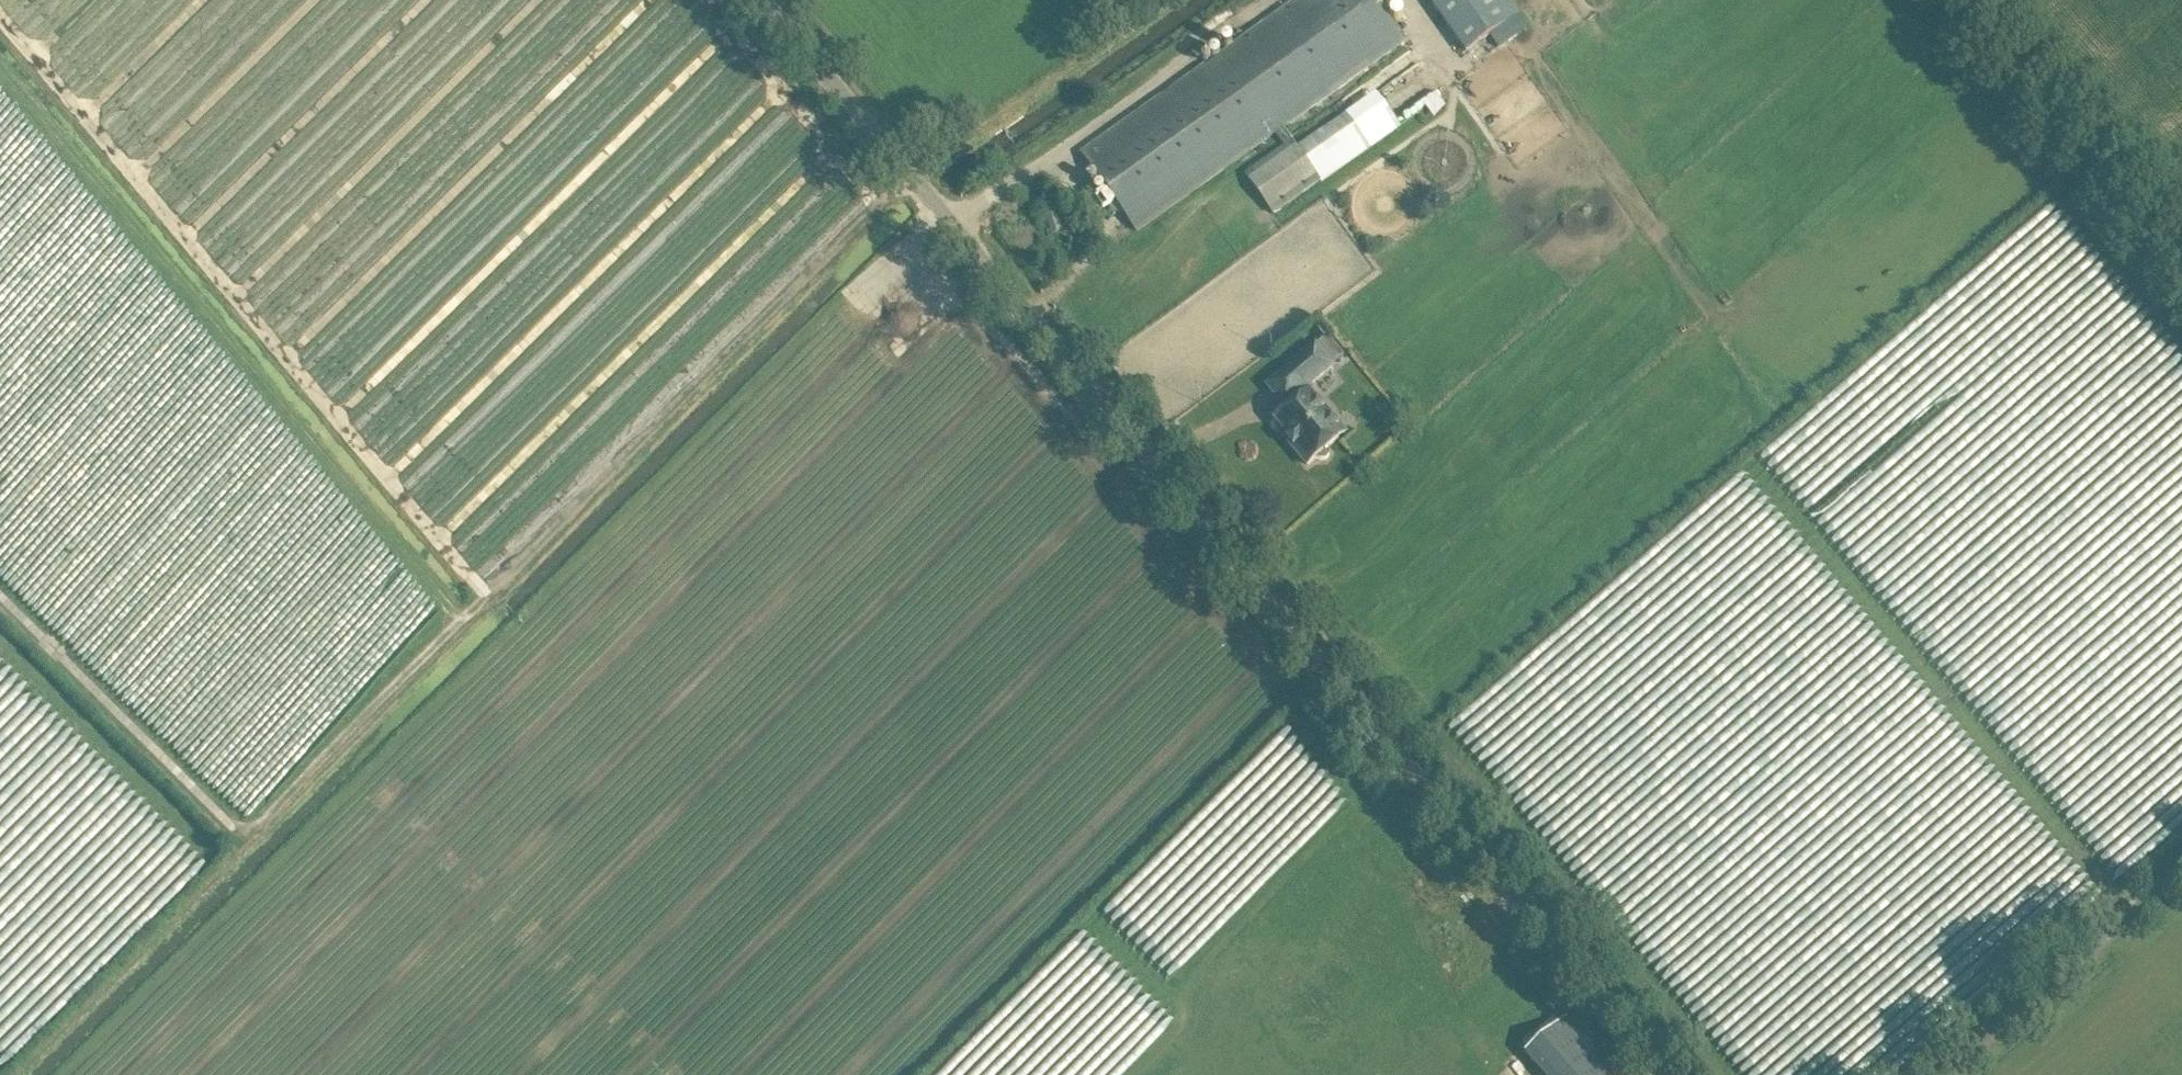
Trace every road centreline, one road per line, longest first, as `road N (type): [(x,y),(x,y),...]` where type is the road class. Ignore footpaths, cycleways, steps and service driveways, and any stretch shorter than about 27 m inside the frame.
road 1 (unclassified): [(1664,1074),(762,0)]
road 2 (unclassified): [(1956,1074),(2181,884)]

